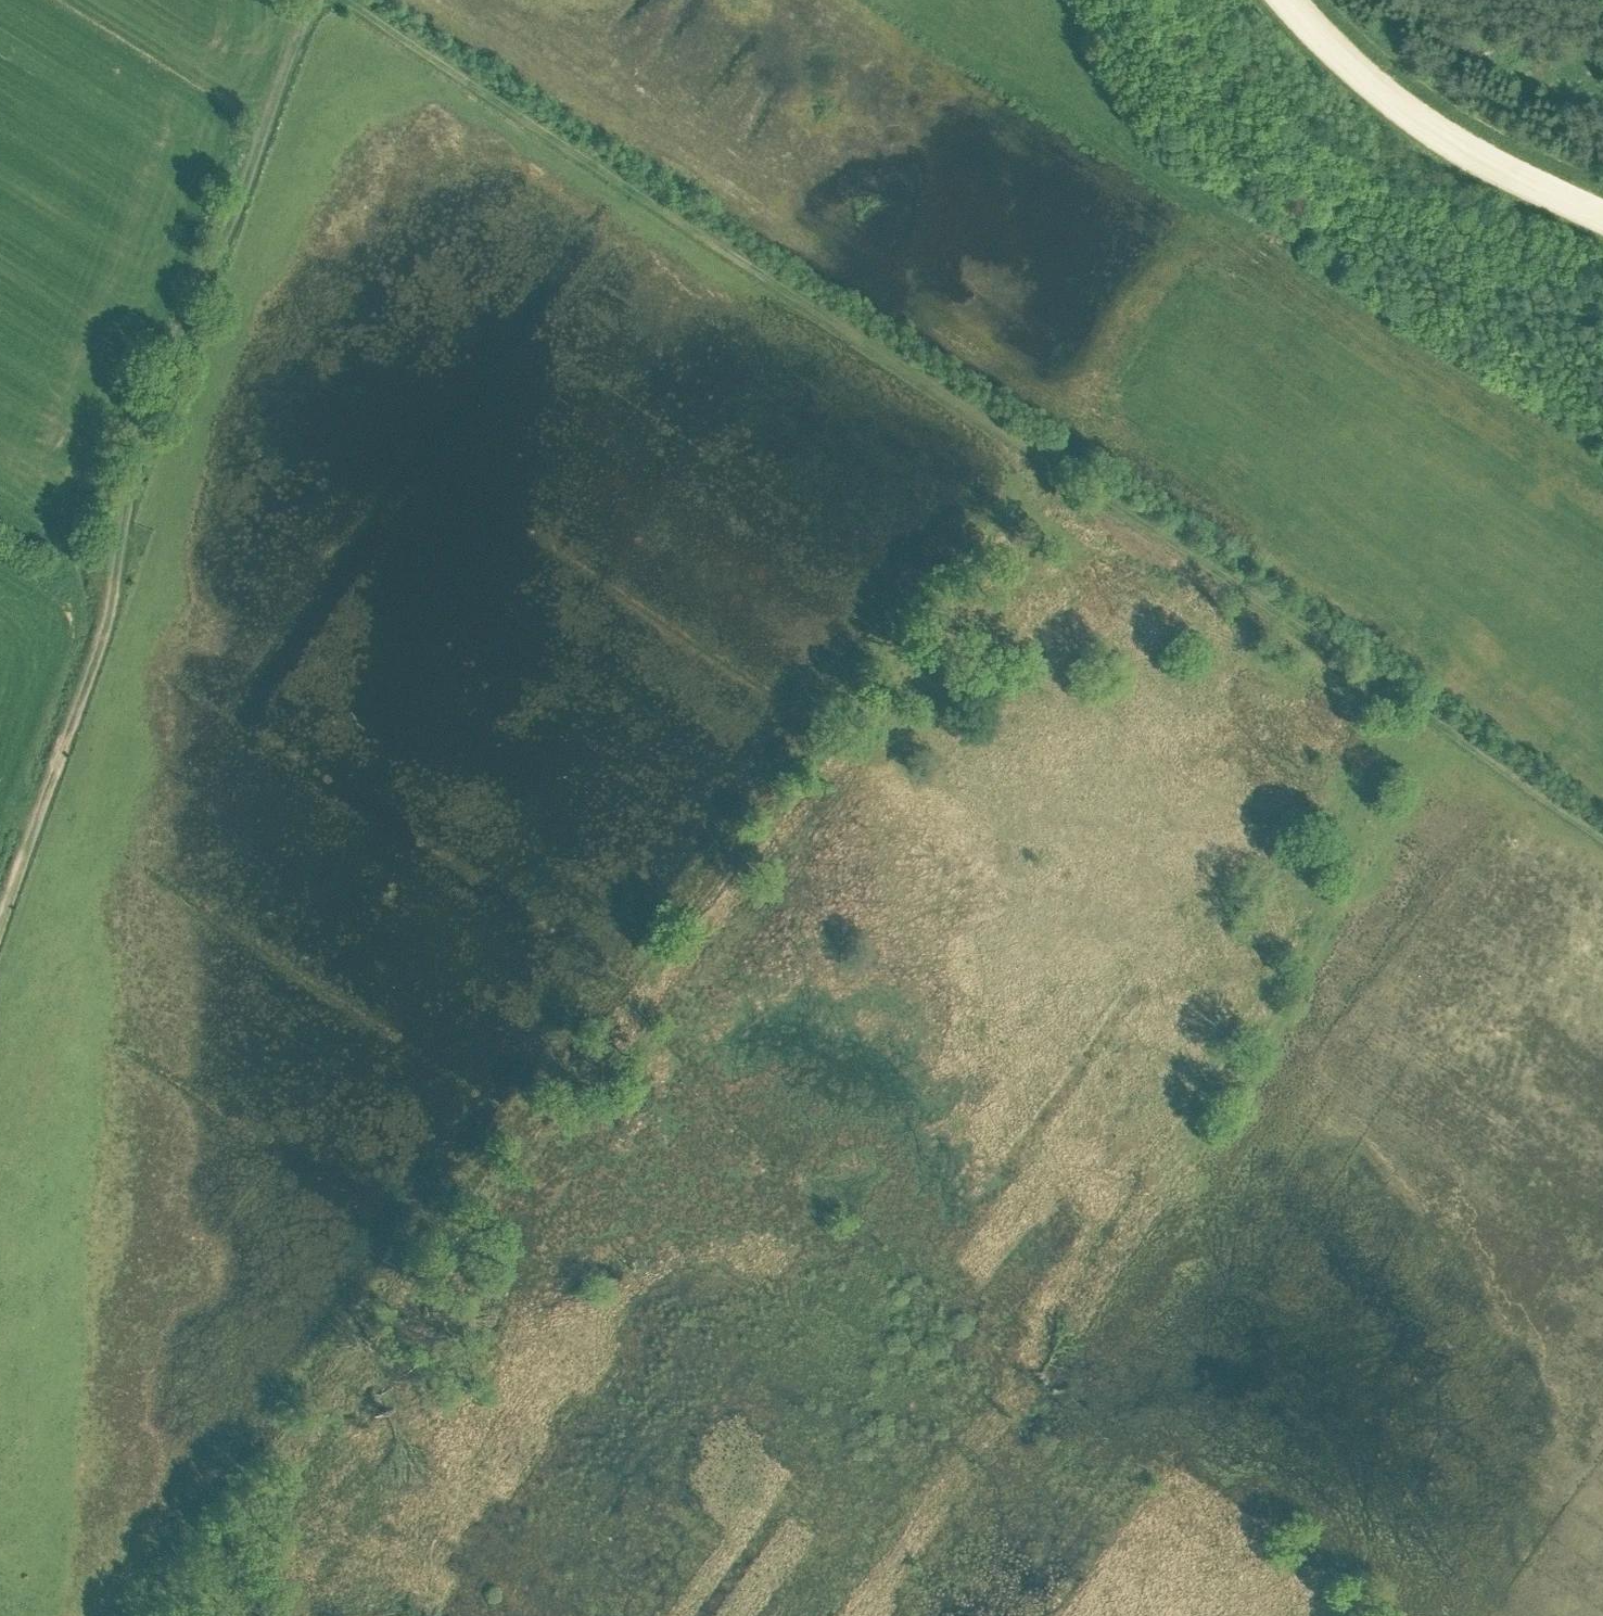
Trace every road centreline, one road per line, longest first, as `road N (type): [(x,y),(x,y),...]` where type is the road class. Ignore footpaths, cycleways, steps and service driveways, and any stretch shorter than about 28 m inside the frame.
road 1 (track): [(1602,838),(348,0)]
road 2 (track): [(0,922),(112,596),(110,532),(305,0)]
road 3 (track): [(1602,213),(1440,138),(1340,58),(1290,0)]

